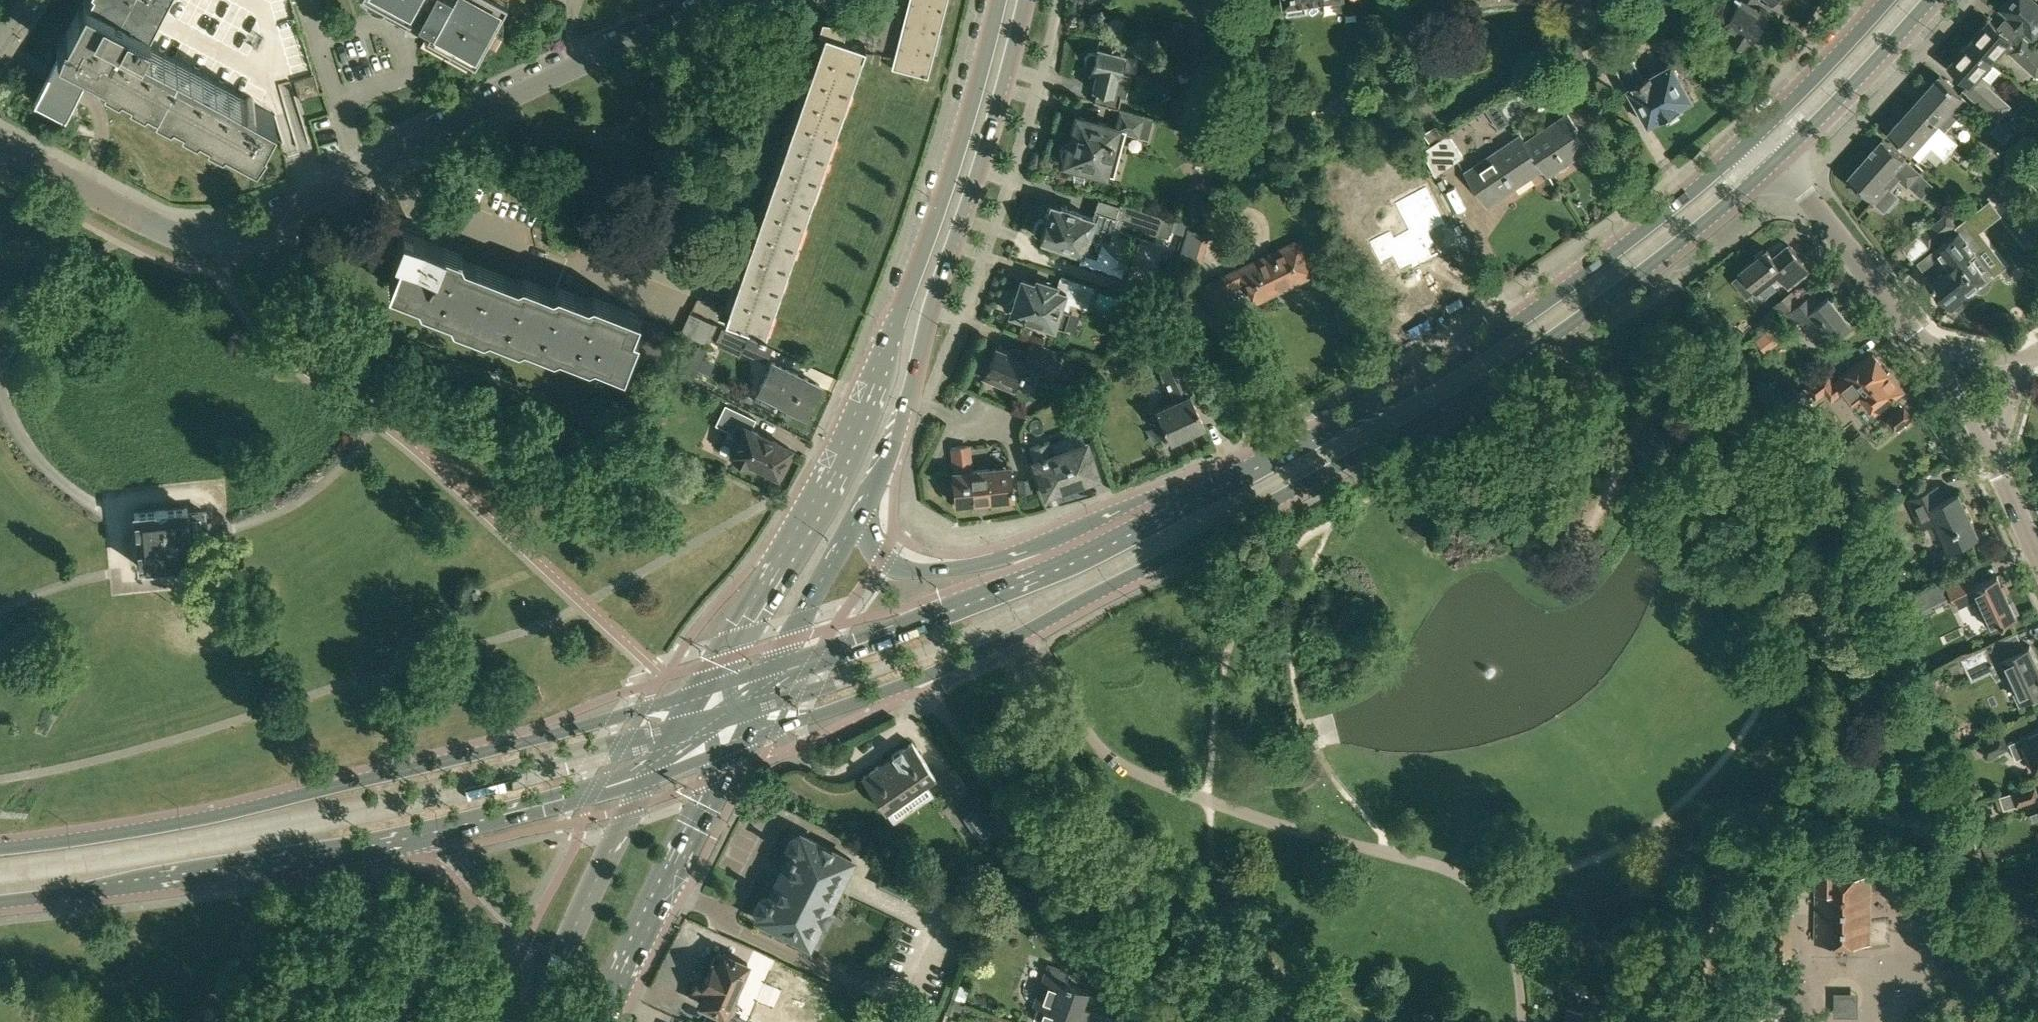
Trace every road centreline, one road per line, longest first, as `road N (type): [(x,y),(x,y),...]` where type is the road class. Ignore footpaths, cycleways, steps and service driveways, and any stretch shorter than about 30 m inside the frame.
road 1 (primary): [(736,744),(1025,632),(1419,422),(1609,298),(1777,159)]
road 2 (primary): [(1000,0),(965,136),(895,335),(816,510),(704,692)]
road 3 (secondary): [(704,692),(243,809),(0,848)]
road 4 (primary): [(1757,135),(1656,221),(1467,356),(1212,491)]
road 5 (residential): [(241,237),(524,91),(741,0)]
road 6 (primary): [(858,518),(898,436),(1024,0)]
road 7 (primary): [(1212,491),(1017,586),(772,672)]
road 8 (secondary): [(0,902),(431,833)]
road 9 (primary): [(1212,491),(1046,546),(932,570),(882,558),(858,518)]
road 10 (primary): [(605,1021),(736,744)]
road 11 (residential): [(241,237),(199,240),(161,231),(0,148)]
road 12 (unclassified): [(1933,356),(1777,159)]
road 13 (primary): [(654,773),(550,984)]
road 14 (secondary): [(431,833),(654,773)]
road 15 (primary): [(1777,159),(1931,0)]
road 16 (primary): [(431,833),(527,938),(550,984)]
road 17 (primary): [(1888,0),(1757,135)]
road 18 (primary): [(772,672),(858,518)]
road 19 (residential): [(1066,893),(1150,1019)]

